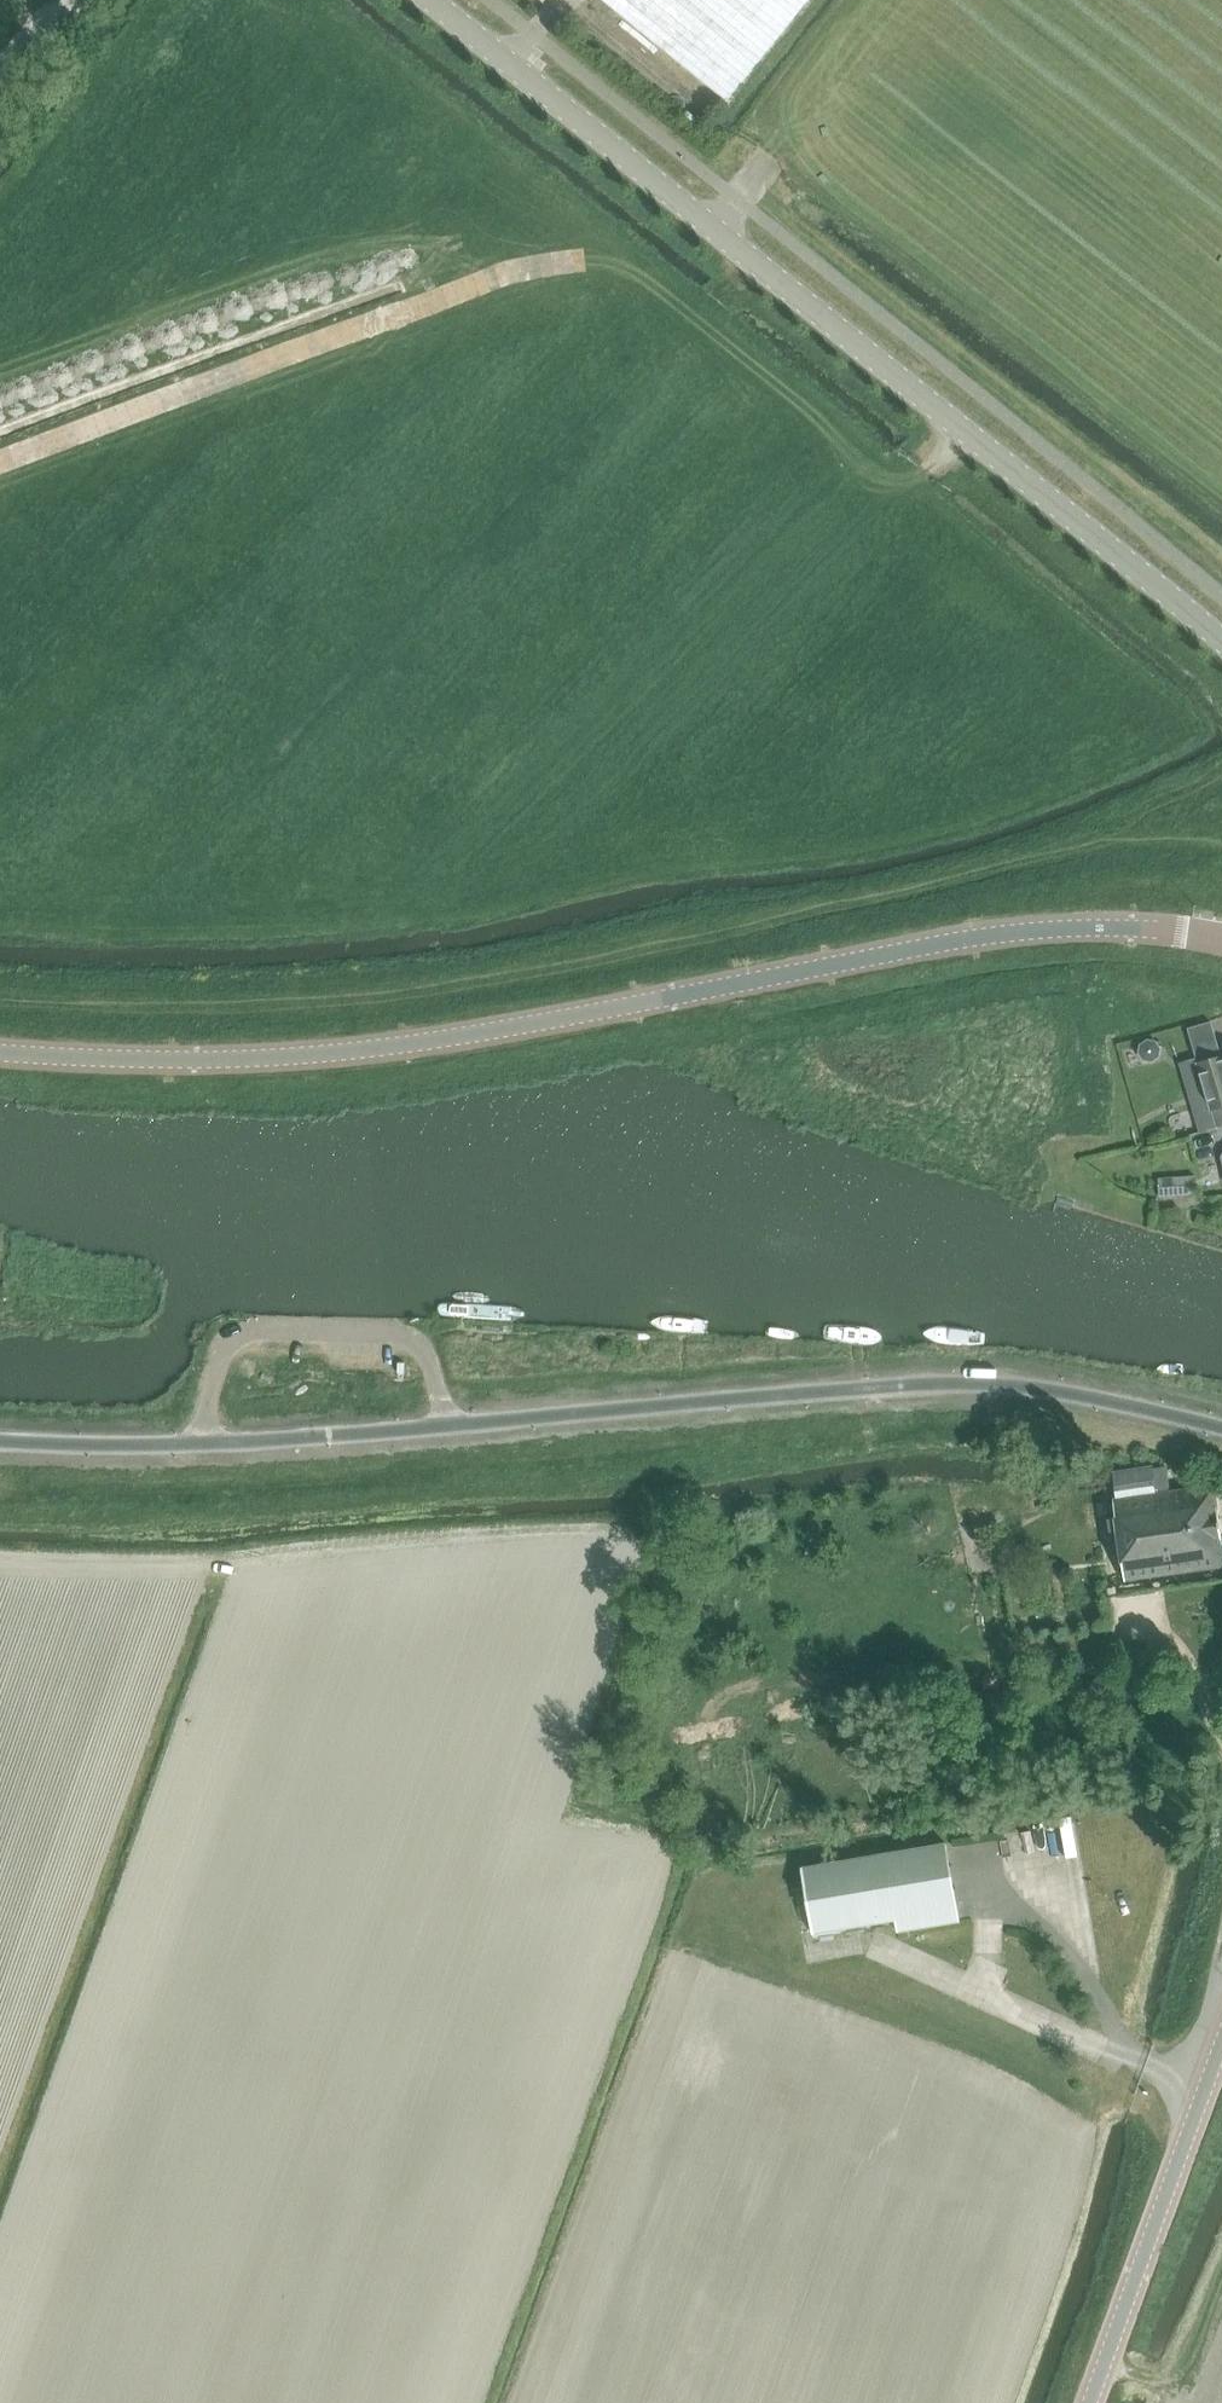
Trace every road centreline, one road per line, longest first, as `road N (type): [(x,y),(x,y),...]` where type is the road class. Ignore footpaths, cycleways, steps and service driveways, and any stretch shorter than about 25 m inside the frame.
road 1 (secondary): [(1221,939),(1120,926),(961,941),(510,1028),(353,1049),(209,1059),(0,1051)]
road 2 (unclassified): [(0,1442),(201,1443),(958,1383),(1055,1390),(1221,1428)]
road 3 (tertiary): [(1221,641),(432,0)]
road 4 (tertiary): [(1093,2402),(1221,2045)]
road 5 (track): [(798,127),(715,231)]

